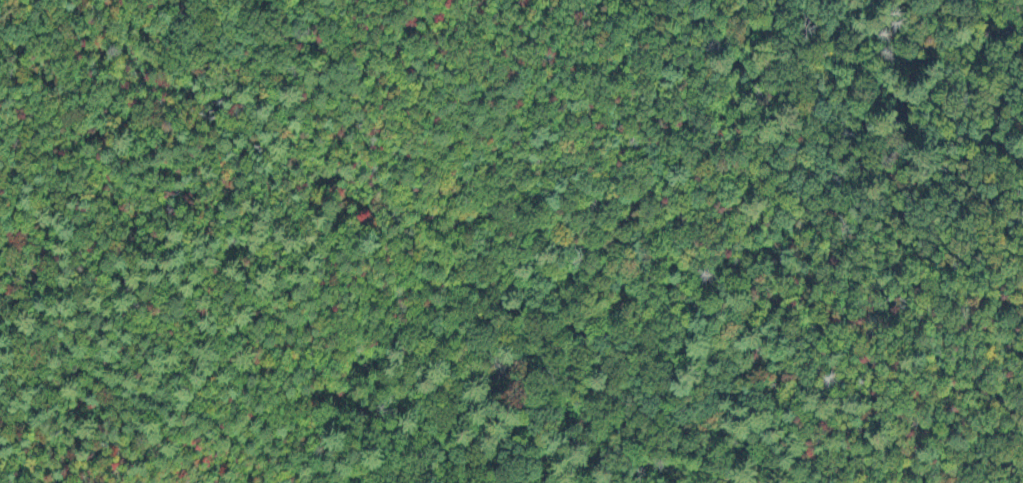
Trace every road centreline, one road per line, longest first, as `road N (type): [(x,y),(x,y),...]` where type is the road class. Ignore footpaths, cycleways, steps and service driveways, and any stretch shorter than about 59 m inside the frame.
road 1 (track): [(957,0),(869,60),(890,155),(943,268),(949,310),(934,363),(886,413),(837,436),(819,465),(781,394)]

